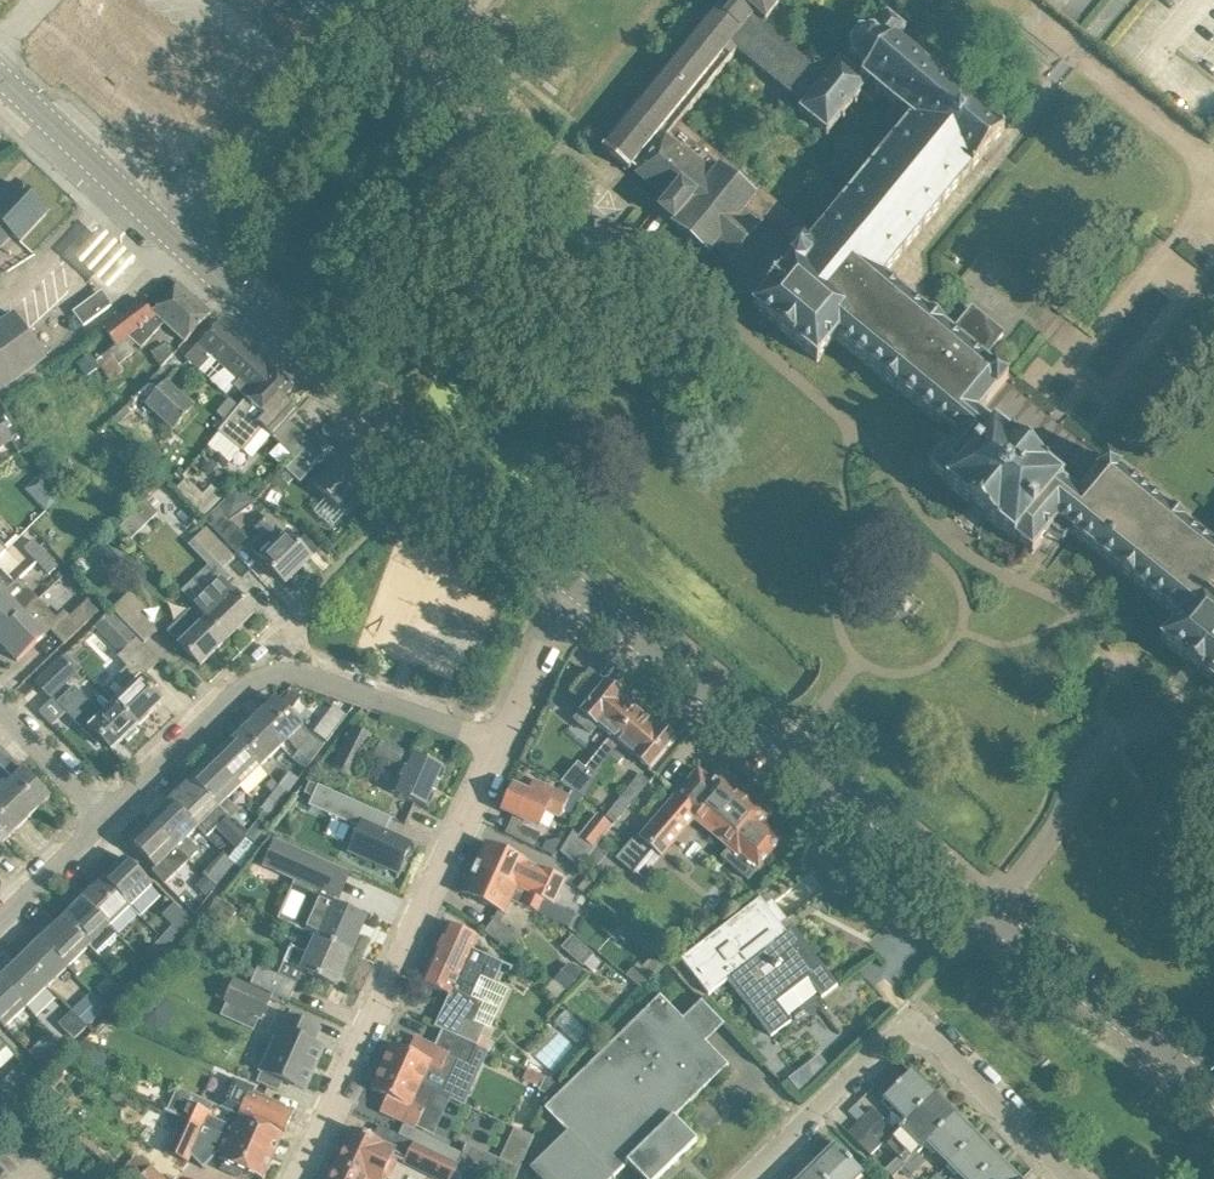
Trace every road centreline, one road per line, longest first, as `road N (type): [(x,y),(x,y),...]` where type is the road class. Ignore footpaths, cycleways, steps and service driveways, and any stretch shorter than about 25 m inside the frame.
road 1 (secondary): [(986,913),(567,581)]
road 2 (secondary): [(567,581),(178,244)]
road 3 (residential): [(316,1178),(500,743)]
road 4 (unclassified): [(500,743),(341,672),(294,661),(253,672),(109,812)]
road 5 (unclassified): [(178,244),(336,54),(370,42),(426,68),(481,0)]
road 6 (unclassified): [(986,913),(1074,810),(1105,744),(1164,713),(1187,711),(1213,728)]
road 7 (secondary): [(1213,1095),(986,913)]
road 8 (residential): [(752,1178),(907,1016),(940,1044)]
road 9 (secondary): [(178,244),(0,77)]
road 10 (residential): [(1072,1178),(940,1044)]
road 11 (residential): [(500,743),(567,581)]
road 12 (residential): [(0,696),(109,812)]
road 13 (unclassified): [(109,812),(0,917)]

